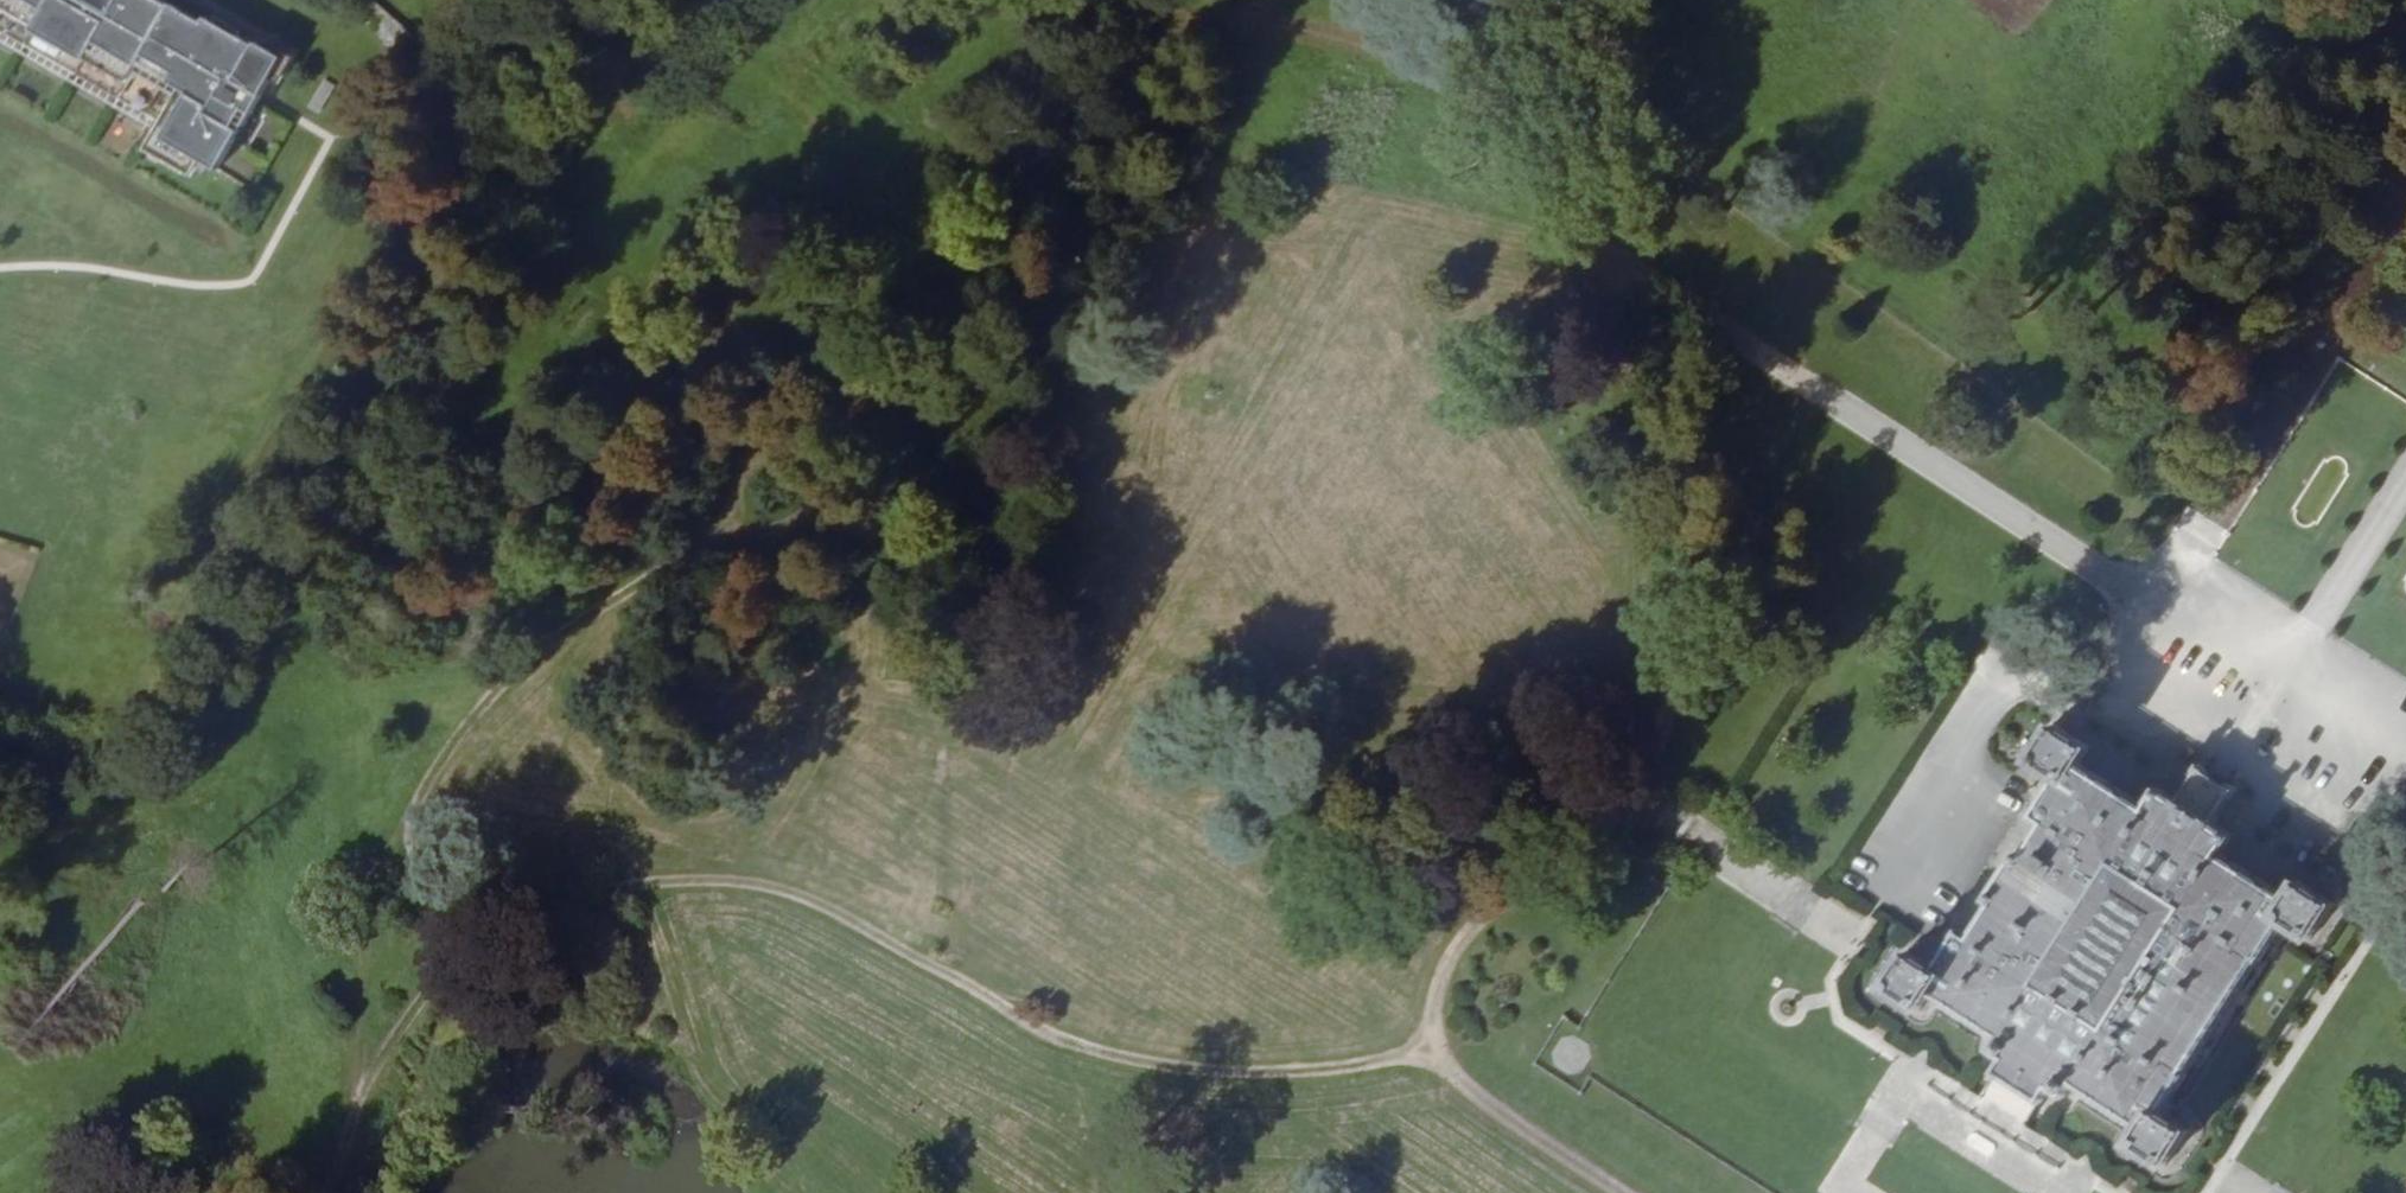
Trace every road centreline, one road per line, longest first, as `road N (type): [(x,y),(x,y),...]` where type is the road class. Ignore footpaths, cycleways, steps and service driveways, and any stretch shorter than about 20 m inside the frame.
road 1 (track): [(360,1192),(427,1041),(484,963),(569,893),(718,876),(794,890),(1079,1045),(1177,1070),(1294,1071),(1431,1048)]
road 2 (track): [(704,522),(577,615),(484,703),(412,807),(376,933),(367,1178)]
road 3 (track): [(1659,272),(1514,159),(1467,104),(1398,57),(1298,27),(1137,0)]

